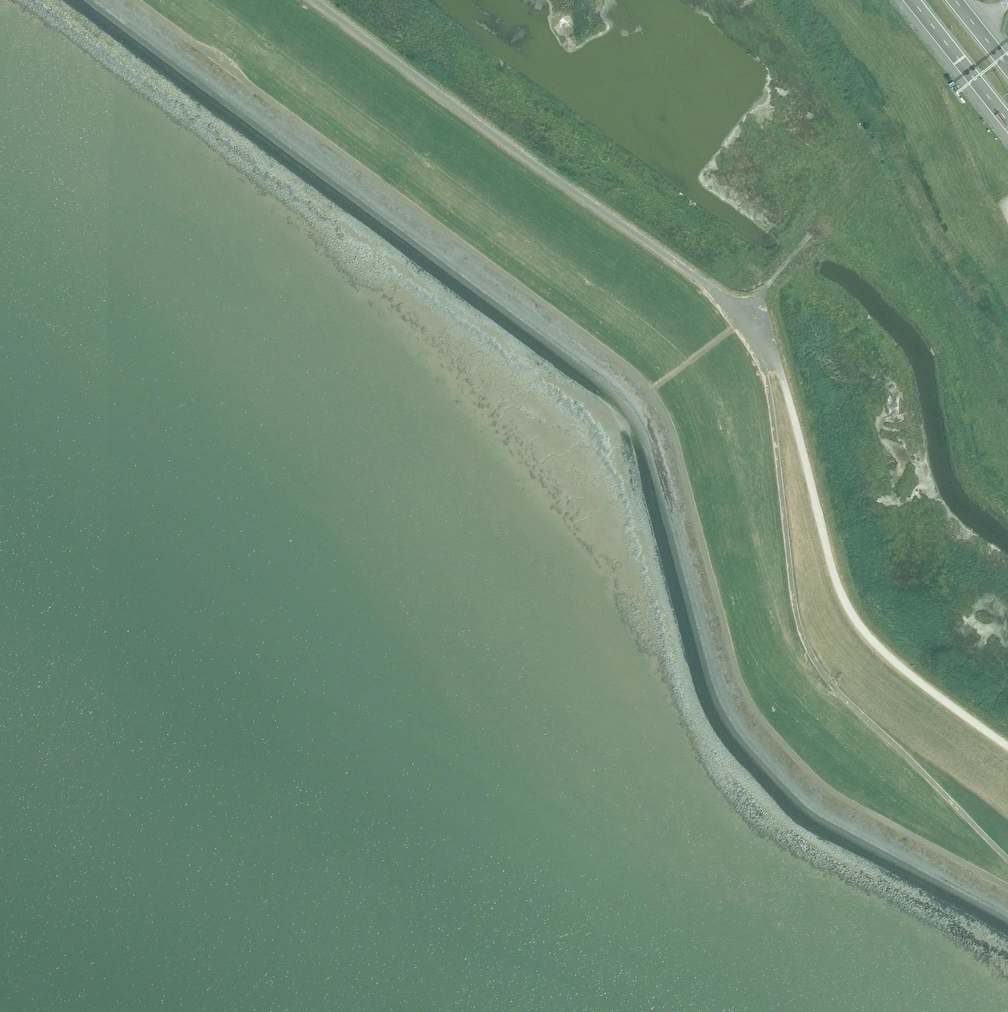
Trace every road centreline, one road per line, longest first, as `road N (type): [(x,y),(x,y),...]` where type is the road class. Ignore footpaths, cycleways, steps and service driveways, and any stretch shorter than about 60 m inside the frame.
road 1 (unclassified): [(1007,747),(903,669),(855,620),(831,566),(764,326),(294,0)]
road 2 (trunk): [(911,0),(1007,123)]

